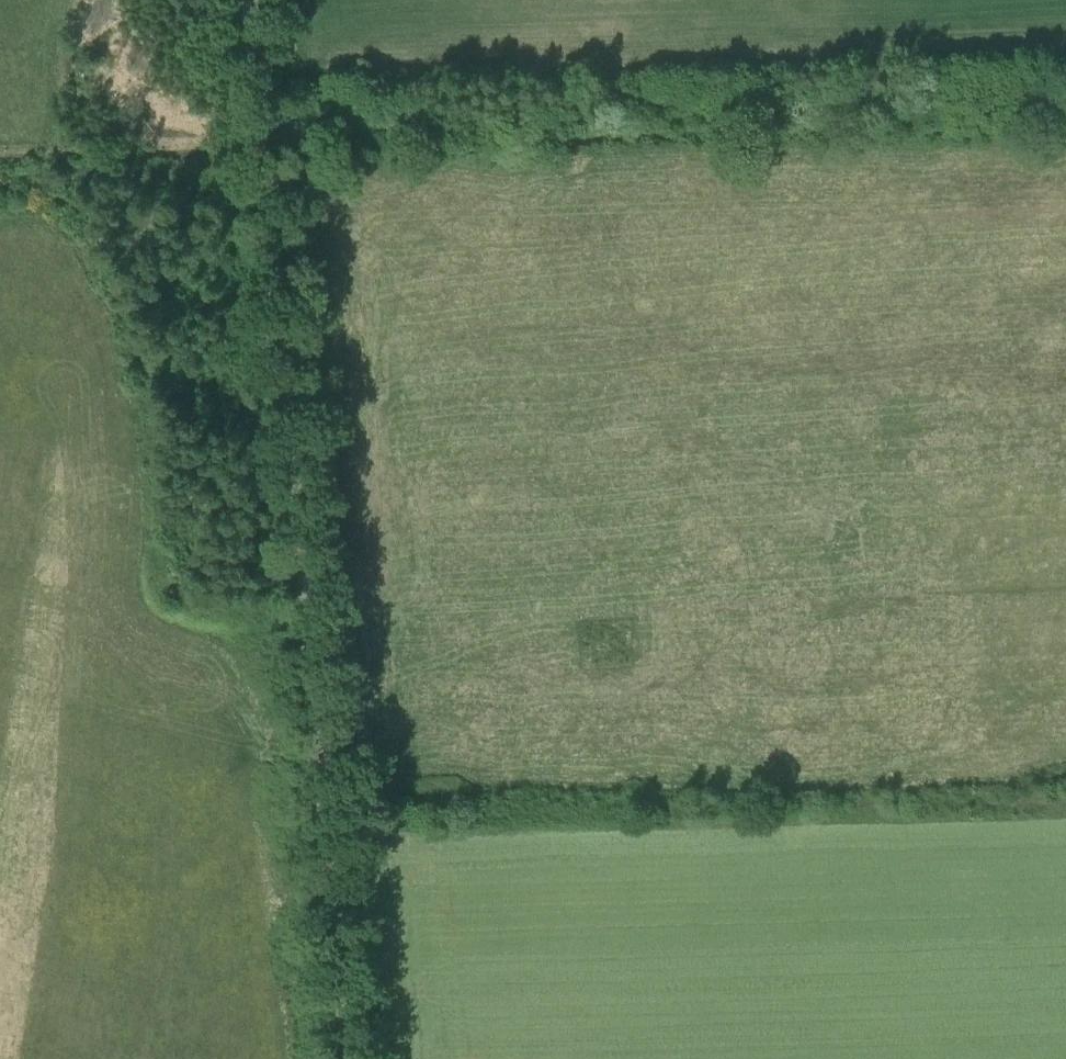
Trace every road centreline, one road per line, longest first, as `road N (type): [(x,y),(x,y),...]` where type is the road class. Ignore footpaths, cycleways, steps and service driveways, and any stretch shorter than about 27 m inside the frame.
road 1 (track): [(241,0),(349,1058)]

